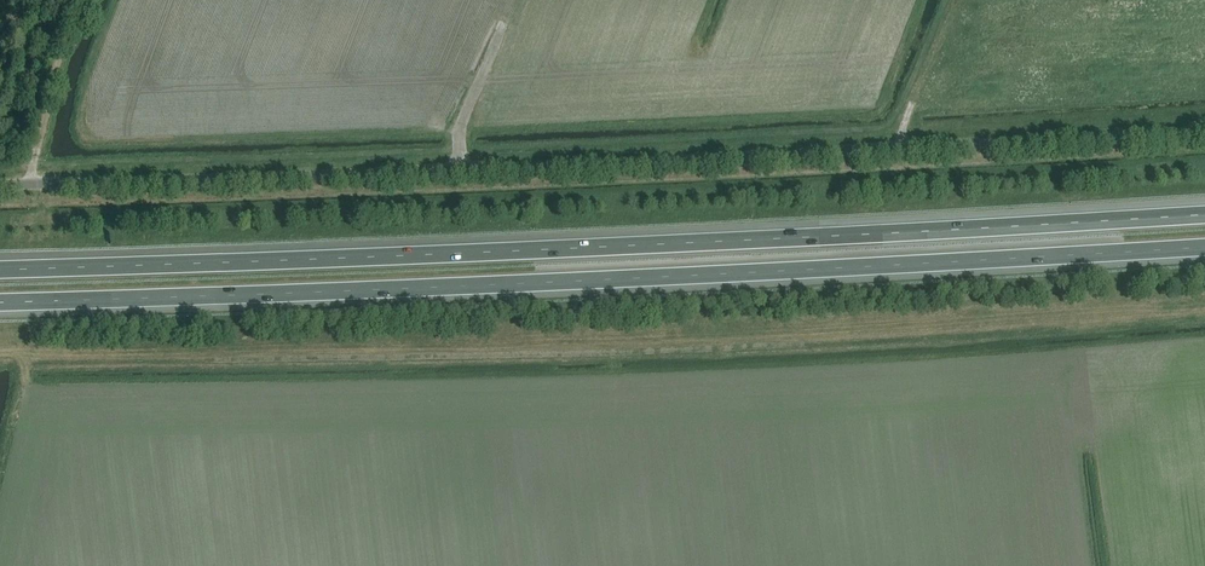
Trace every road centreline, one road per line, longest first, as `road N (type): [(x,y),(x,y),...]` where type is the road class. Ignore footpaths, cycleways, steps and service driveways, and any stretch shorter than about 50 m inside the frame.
road 1 (unclassified): [(0,185),(712,159),(1204,127)]
road 2 (motorway): [(0,301),(587,281),(1204,246)]
road 3 (motorway): [(1204,214),(0,269)]

